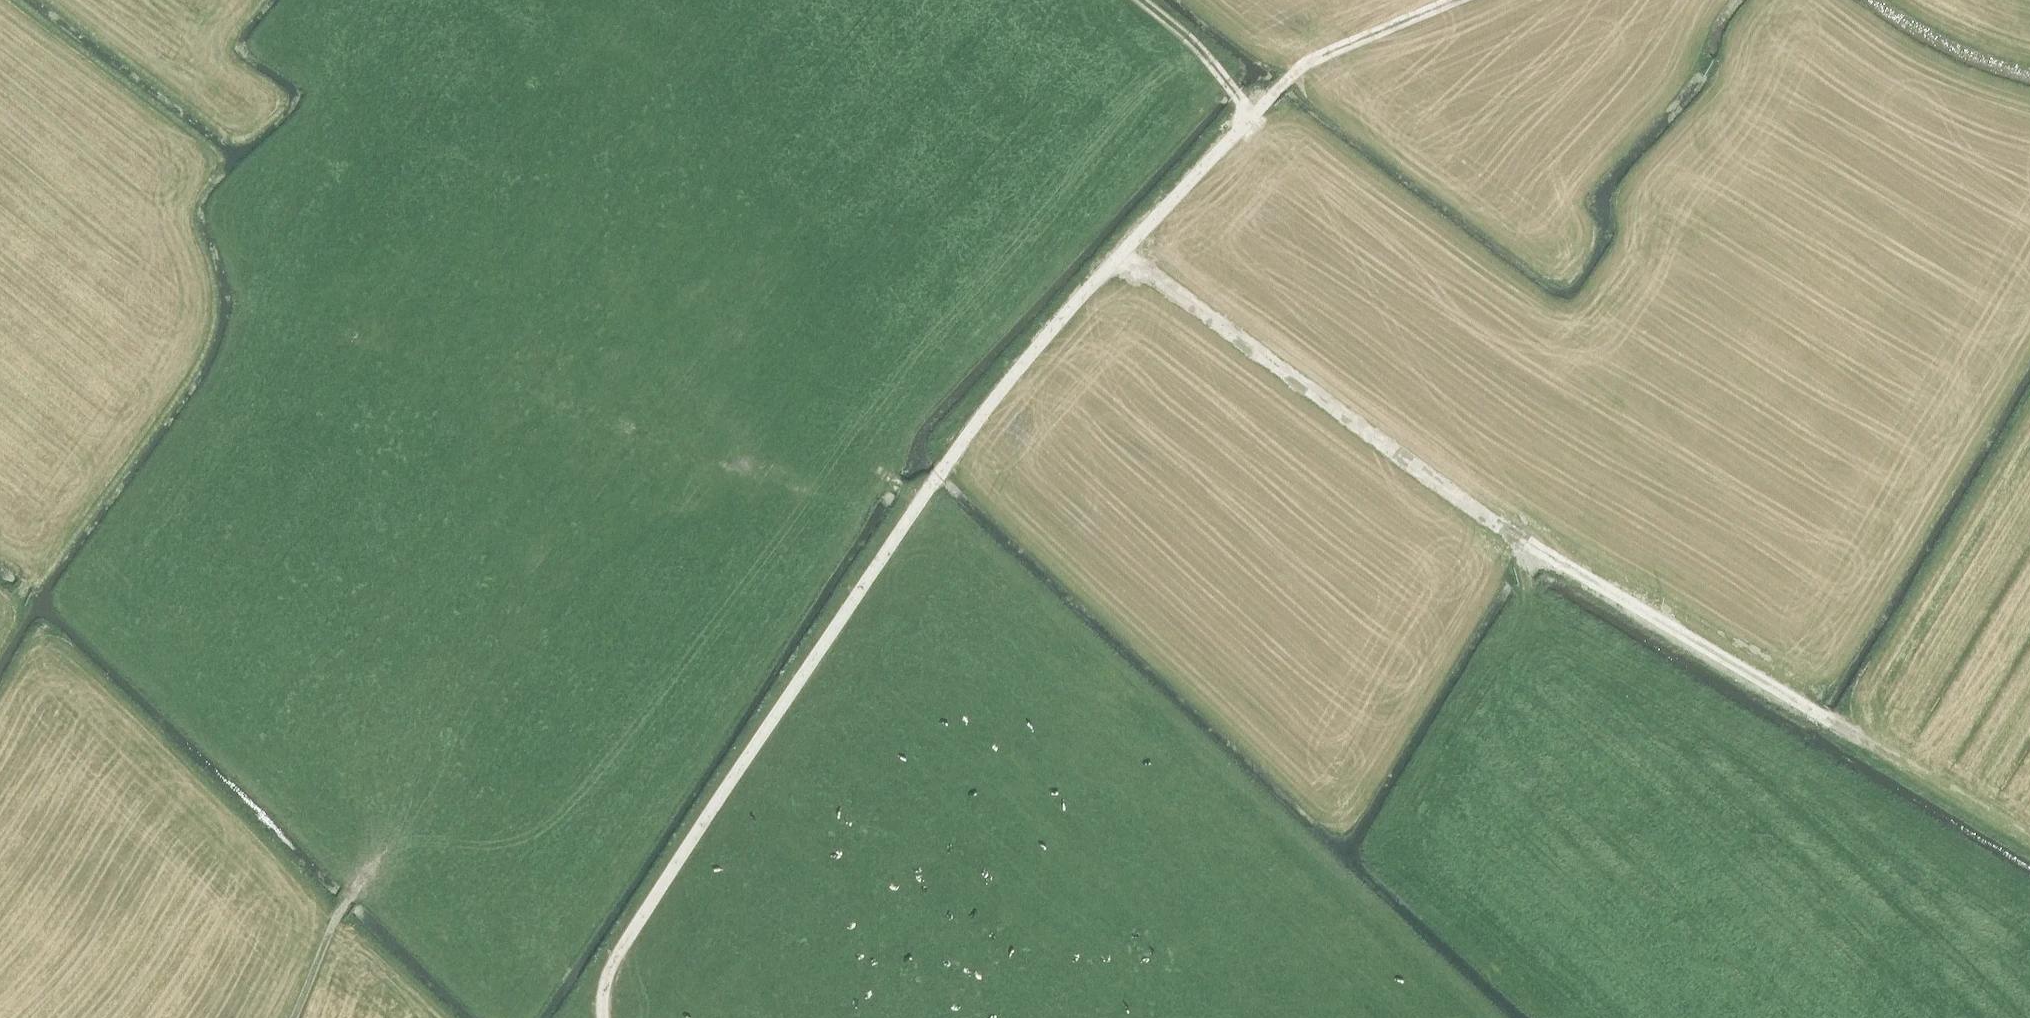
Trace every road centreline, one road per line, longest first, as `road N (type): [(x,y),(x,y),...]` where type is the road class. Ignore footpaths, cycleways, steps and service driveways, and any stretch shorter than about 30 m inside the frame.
road 1 (track): [(1244,126),(1069,312),(921,500),(616,958),(603,1017)]
road 2 (track): [(1115,260),(1153,277),(1491,521),(1873,746)]
road 3 (track): [(1455,0),(1306,64),(1244,126)]
road 4 (track): [(1244,126),(1242,105),(1211,63),(1141,0)]
road 5 (track): [(365,872),(294,1017)]

